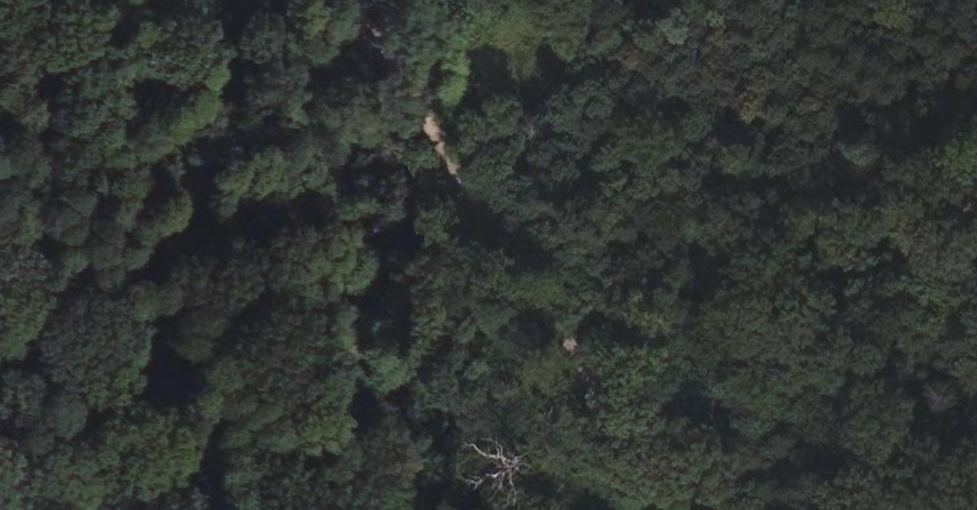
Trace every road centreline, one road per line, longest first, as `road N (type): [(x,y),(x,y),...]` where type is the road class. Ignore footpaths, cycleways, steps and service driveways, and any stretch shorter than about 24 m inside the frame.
road 1 (track): [(627,470),(350,0)]

